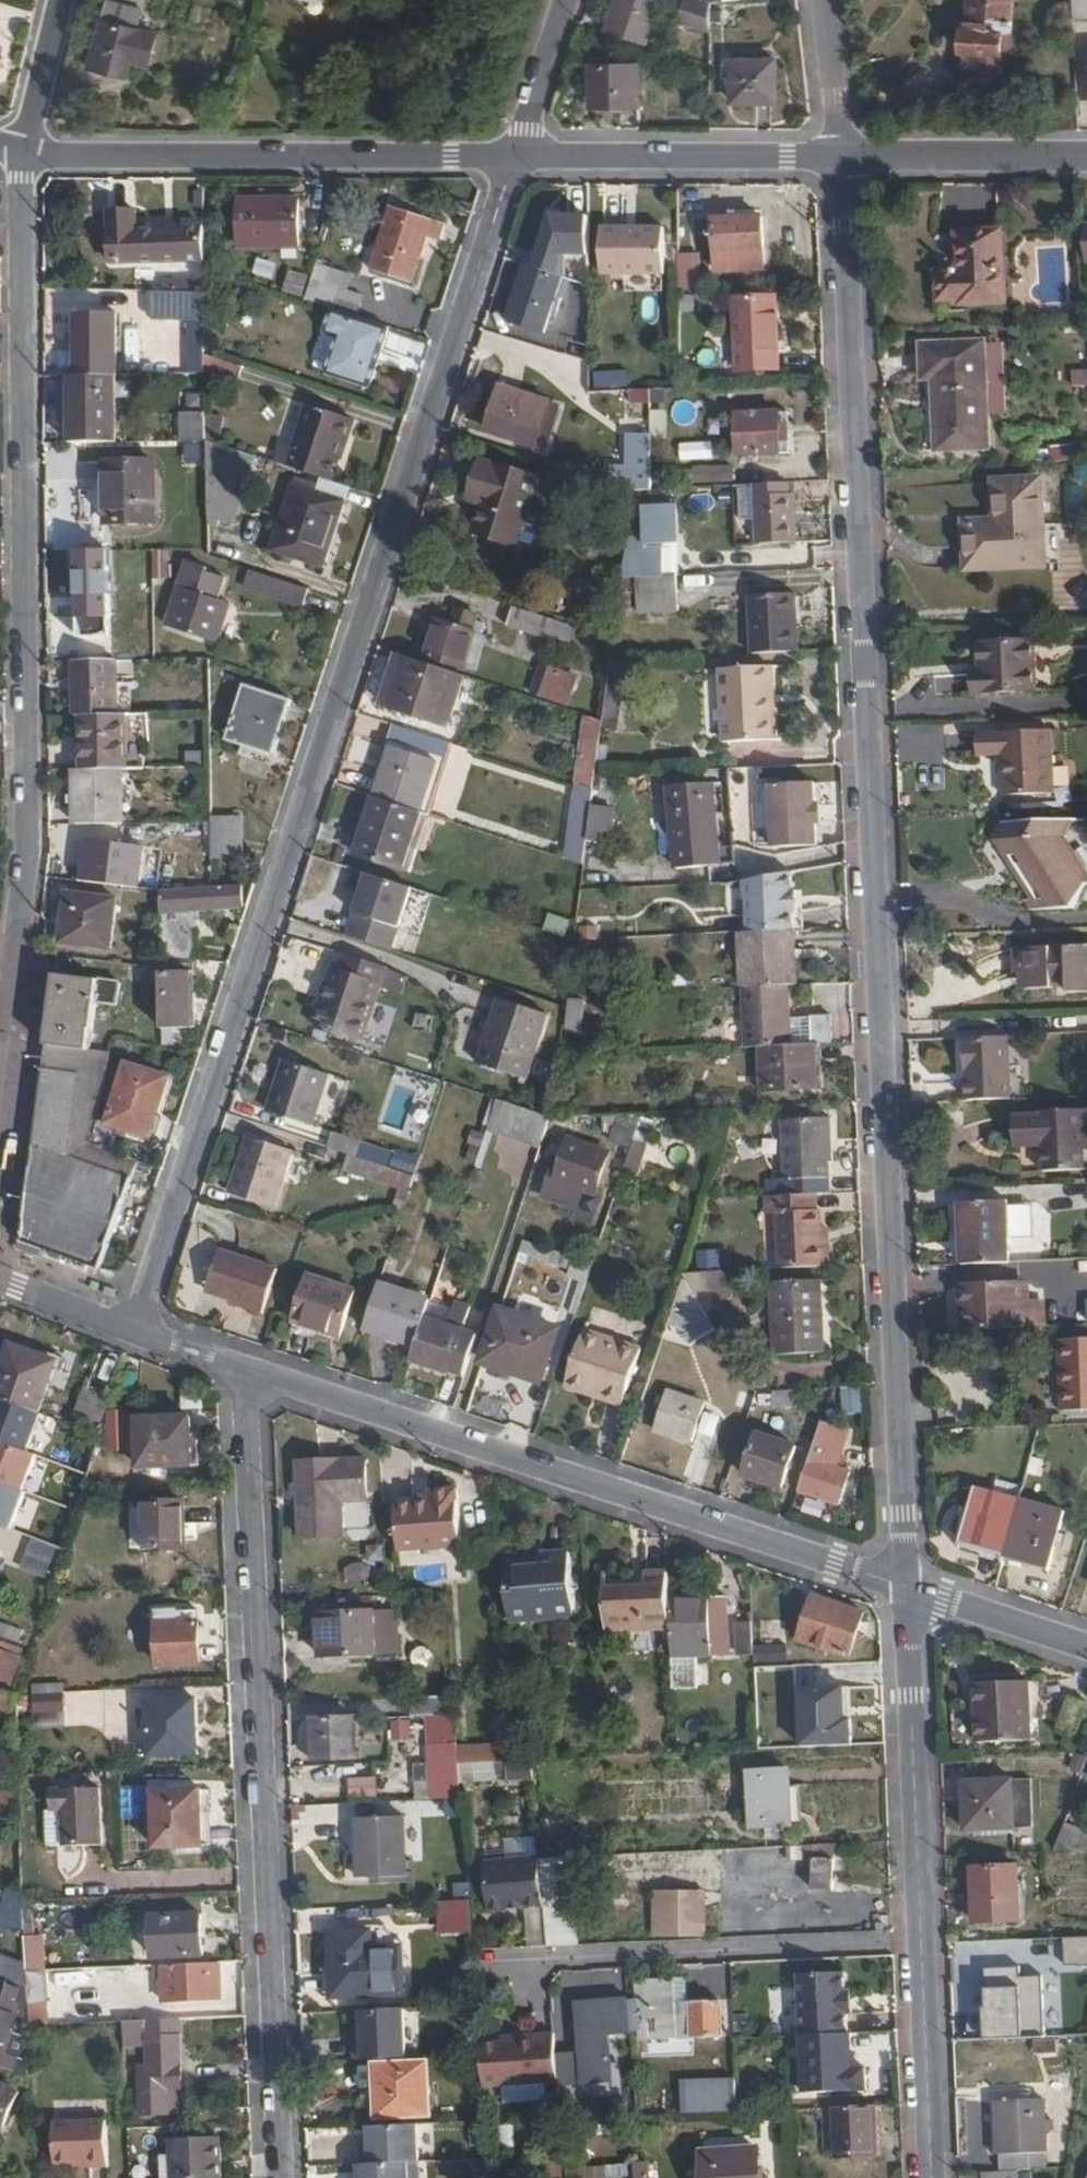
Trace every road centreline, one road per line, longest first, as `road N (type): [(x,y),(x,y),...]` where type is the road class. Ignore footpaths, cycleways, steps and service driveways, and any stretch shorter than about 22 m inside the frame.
road 1 (residential): [(842,156),(906,1587)]
road 2 (residential): [(515,155),(135,1332)]
road 3 (residential): [(23,151),(27,820),(0,1034)]
road 4 (residential): [(244,1370),(279,2177)]
road 5 (residential): [(906,1587),(244,1370)]
road 6 (residential): [(906,1587),(932,2177)]
road 7 (residential): [(23,151),(515,155)]
road 8 (residential): [(515,155),(842,156)]
road 9 (residential): [(842,156),(1086,156)]
road 10 (residential): [(1086,1648),(906,1587)]
road 11 (residential): [(515,155),(567,0)]
road 12 (residential): [(824,0),(842,156)]
road 13 (residential): [(23,151),(60,0)]
road 14 (residential): [(135,1332),(0,1281)]

